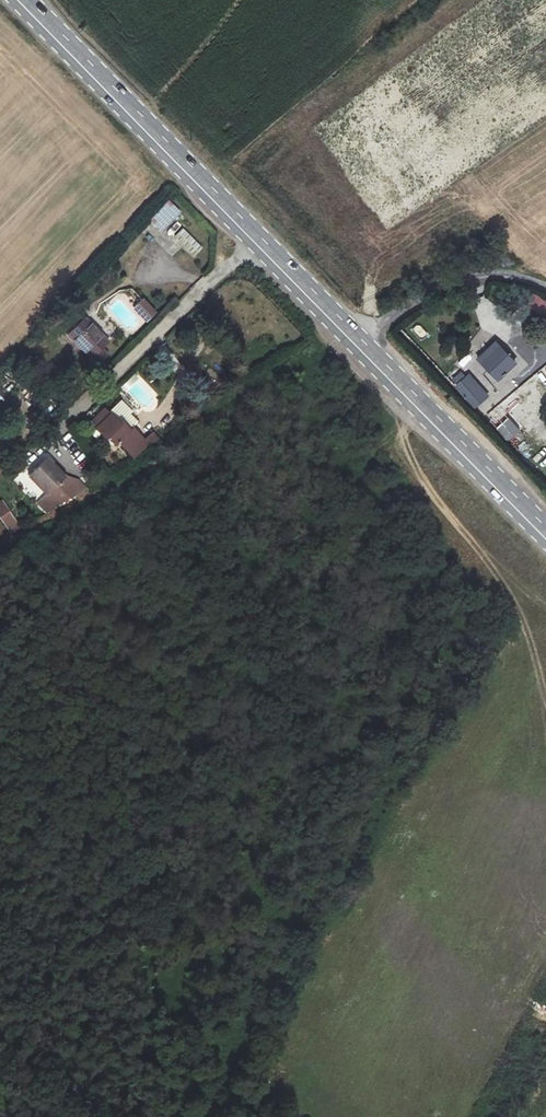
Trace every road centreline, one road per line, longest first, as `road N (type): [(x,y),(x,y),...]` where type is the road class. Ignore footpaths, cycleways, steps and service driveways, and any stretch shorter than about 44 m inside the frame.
road 1 (primary): [(261,238),(545,525)]
road 2 (primary): [(25,0),(261,238)]
road 3 (residential): [(261,238),(64,418)]
road 4 (track): [(365,343),(446,287),(511,277),(545,290)]

